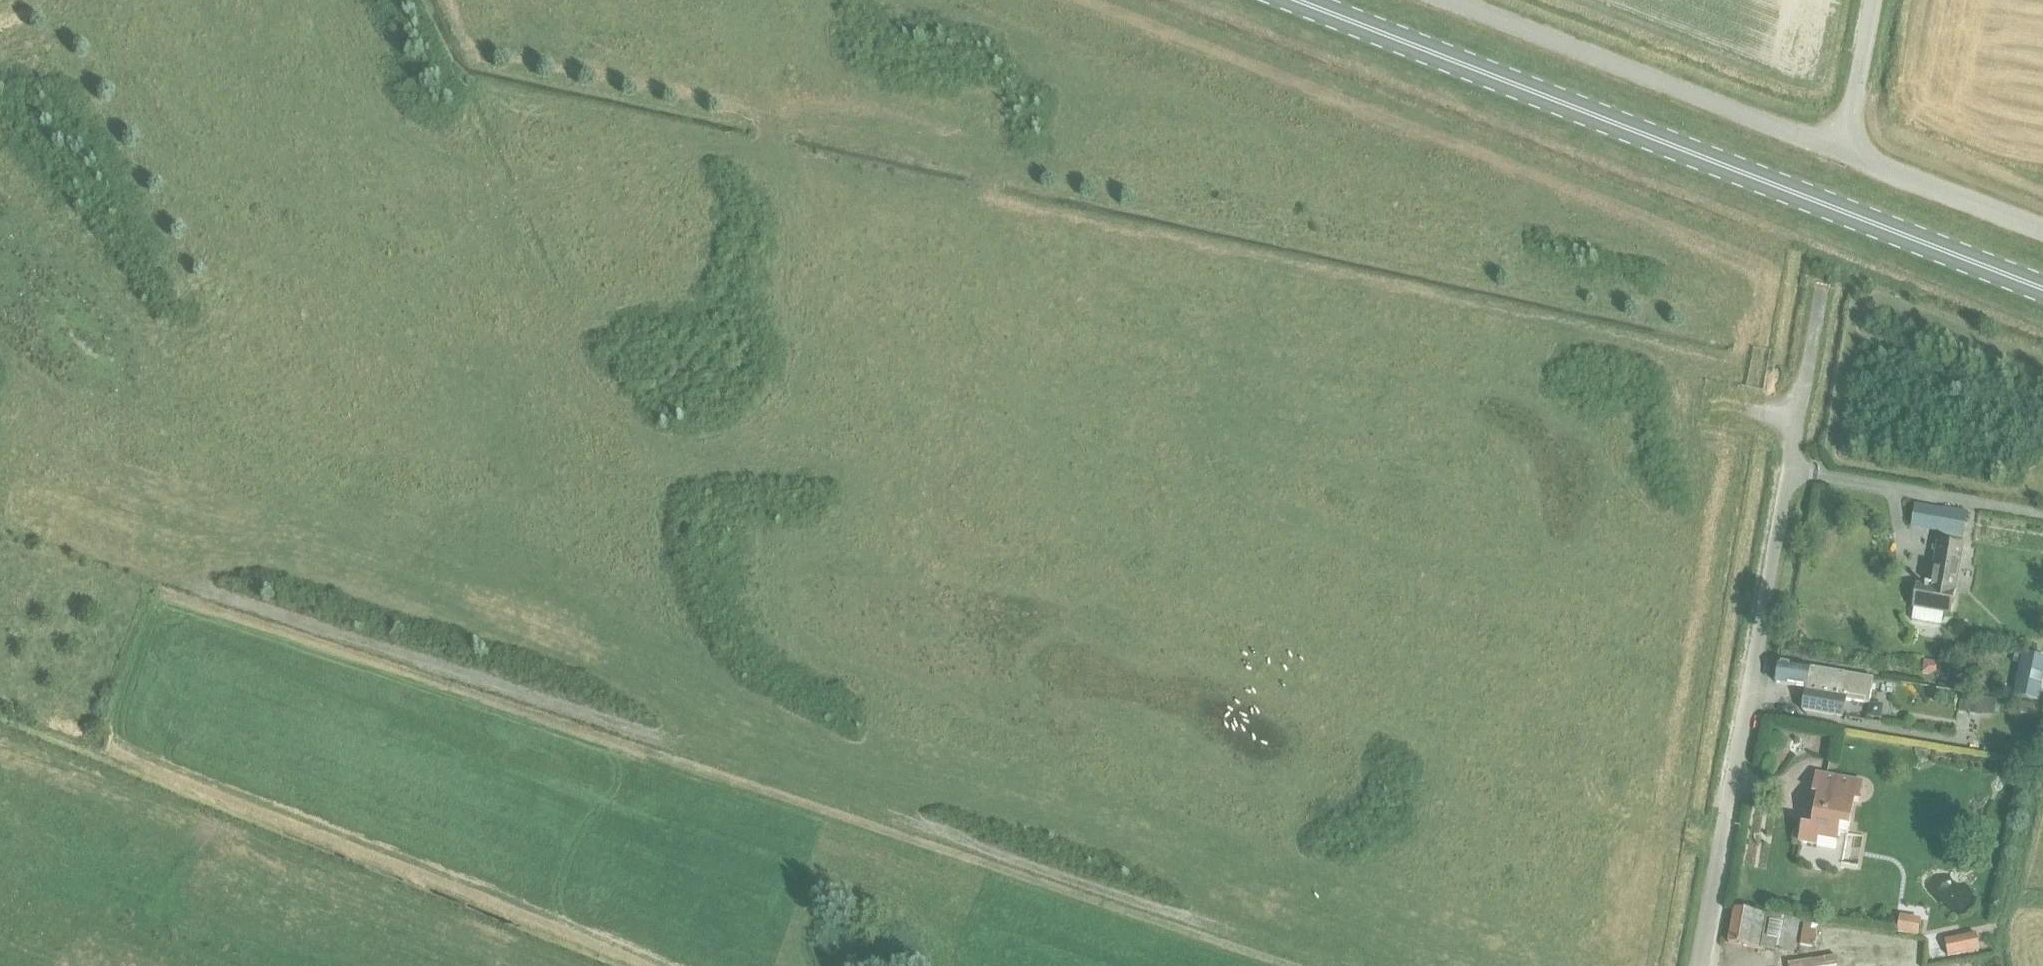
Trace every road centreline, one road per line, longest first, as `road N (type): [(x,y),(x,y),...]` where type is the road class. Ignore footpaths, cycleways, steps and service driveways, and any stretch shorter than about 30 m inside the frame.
road 1 (primary): [(1294,0),(2042,289)]
road 2 (unclassified): [(1699,965),(1797,421)]
road 3 (unclassified): [(1434,0),(1838,148)]
road 4 (unclassified): [(1838,148),(2042,230)]
road 5 (unclassified): [(1838,148),(1852,120),(1874,0)]
road 6 (unclassified): [(1797,421),(1821,287)]

